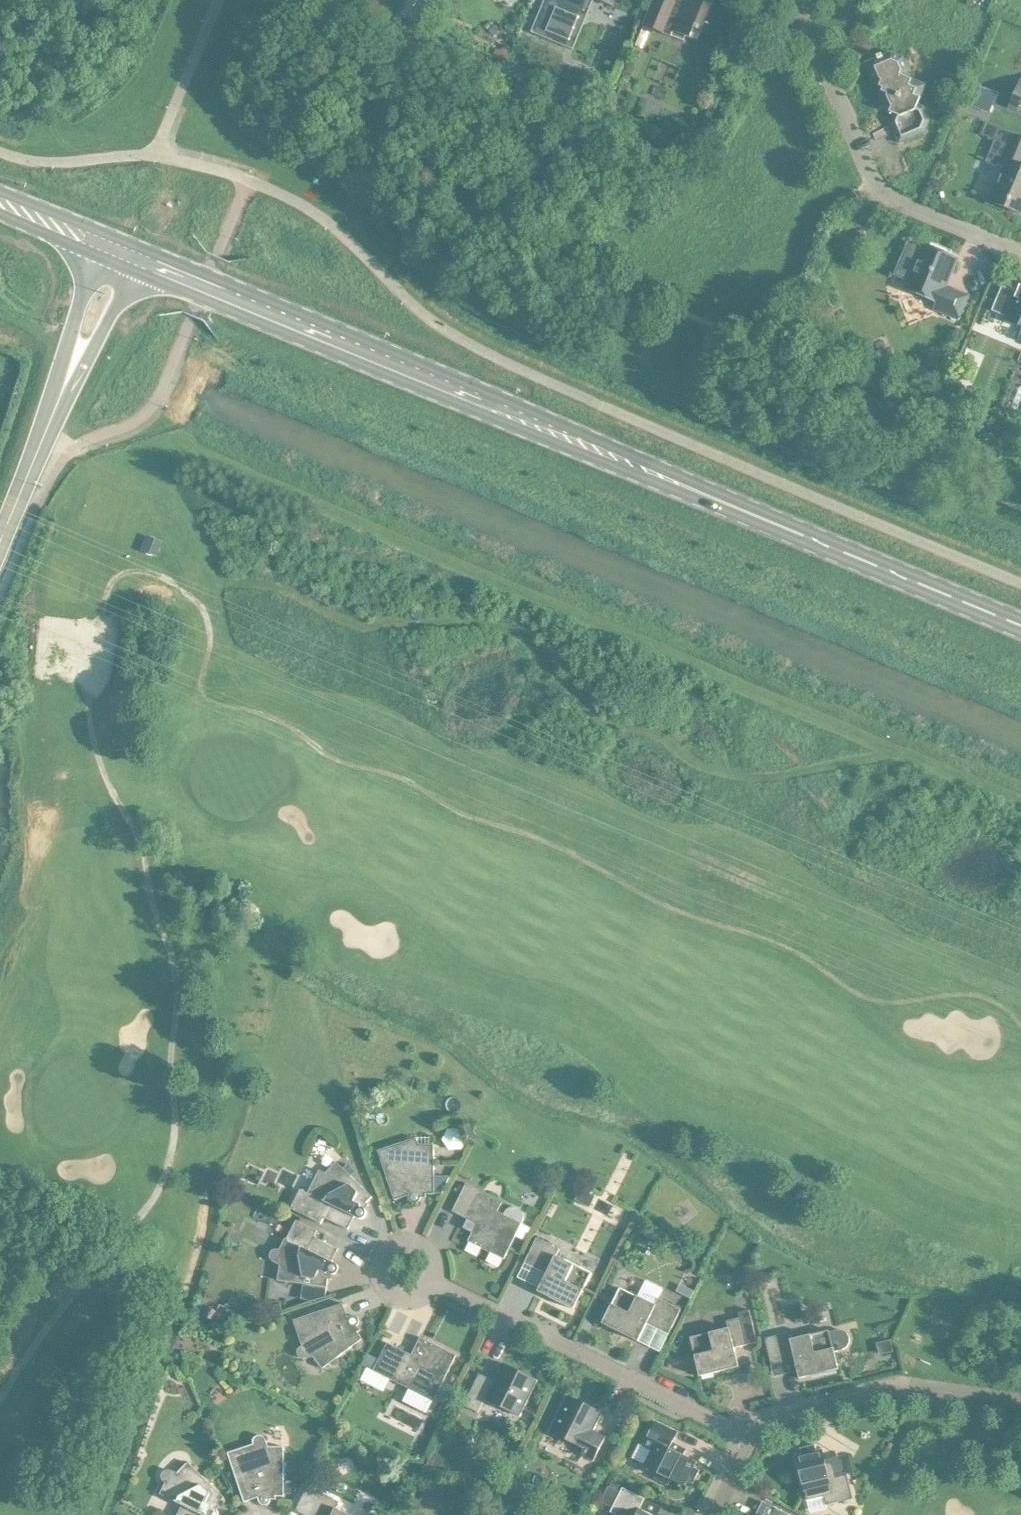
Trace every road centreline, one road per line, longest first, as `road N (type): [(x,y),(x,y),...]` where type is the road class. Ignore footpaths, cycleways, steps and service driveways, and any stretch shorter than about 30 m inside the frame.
road 1 (primary): [(1020,624),(137,258)]
road 2 (residential): [(1020,251),(881,190),(783,0)]
road 3 (residential): [(745,1428),(434,1283)]
road 4 (residential): [(1020,1406),(905,1390),(745,1428)]
road 5 (residential): [(434,1283),(417,1298),(388,1299),(367,1281),(363,1257),(376,1233),(404,1224),(431,1238),(439,1269)]
road 6 (unclassified): [(0,539),(69,373)]
road 7 (unclassified): [(102,244),(74,326),(69,373)]
road 8 (unclassified): [(69,373),(137,258)]

